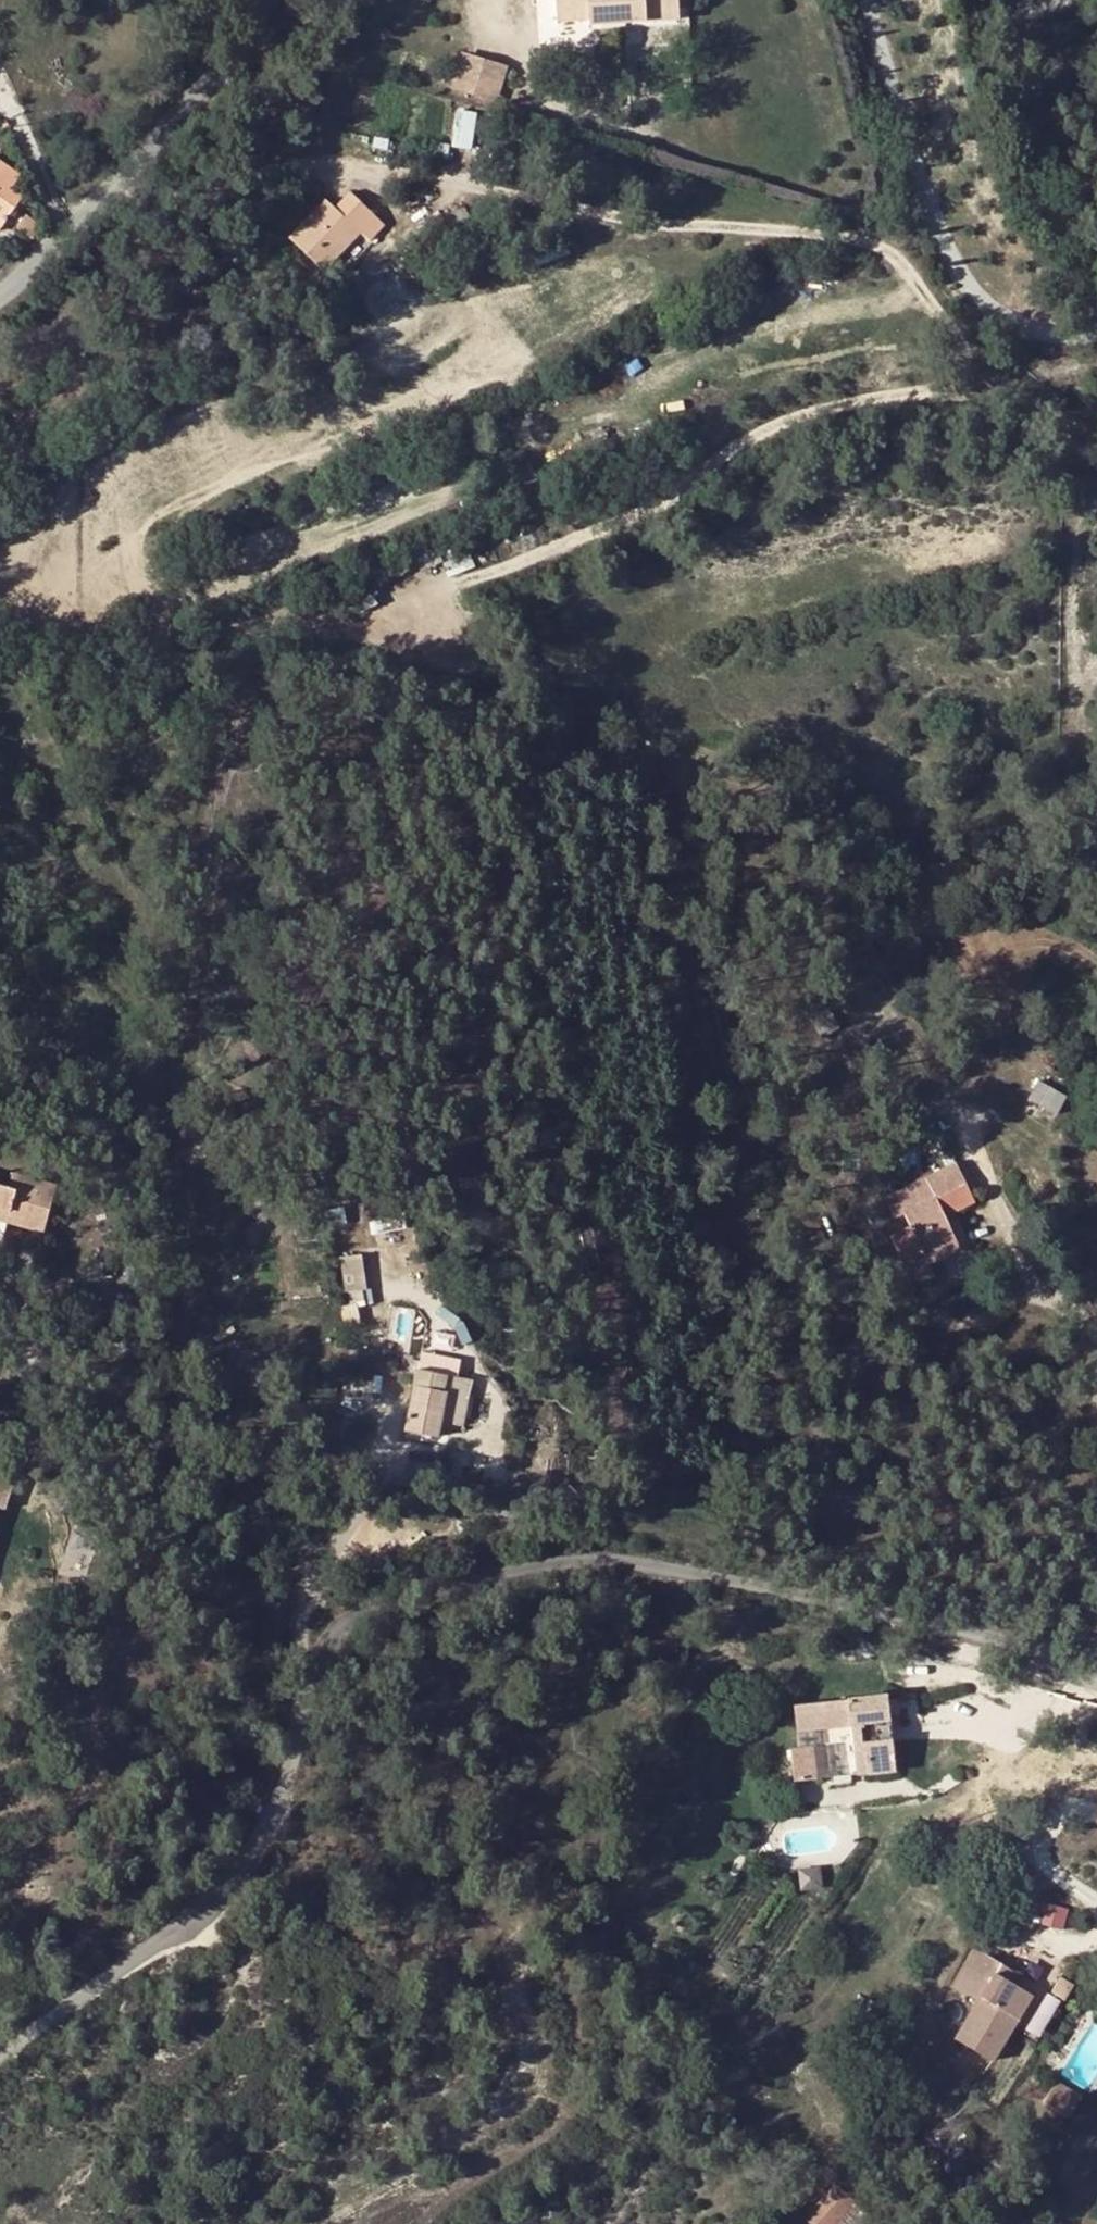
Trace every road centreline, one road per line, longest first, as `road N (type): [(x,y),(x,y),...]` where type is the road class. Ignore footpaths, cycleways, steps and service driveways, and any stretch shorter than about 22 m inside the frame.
road 1 (residential): [(0,2057),(206,1920),(266,1830),(298,1735),(308,1668),(333,1637),(375,1613),(544,1564),(617,1558),(1096,1655)]
road 2 (unclassified): [(281,0),(216,99),(0,292)]

